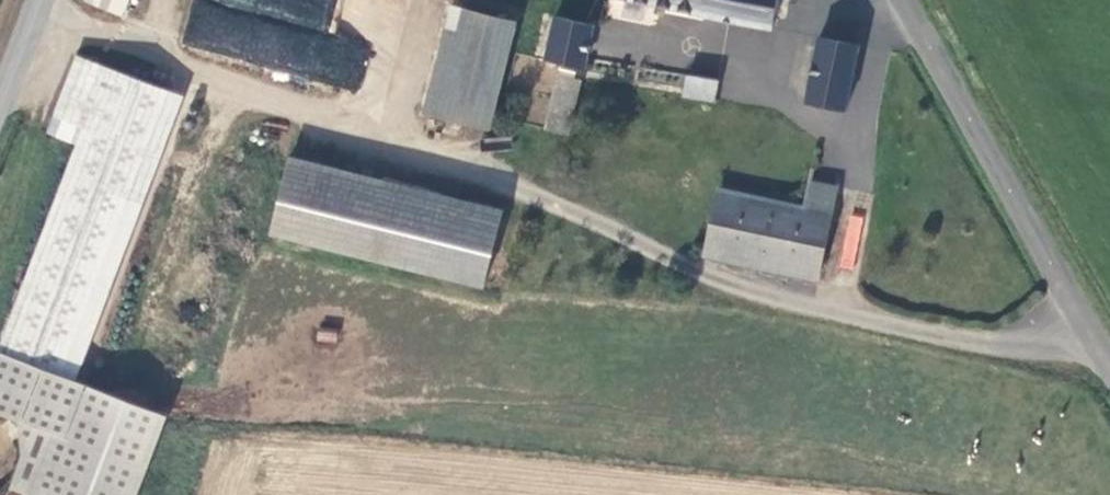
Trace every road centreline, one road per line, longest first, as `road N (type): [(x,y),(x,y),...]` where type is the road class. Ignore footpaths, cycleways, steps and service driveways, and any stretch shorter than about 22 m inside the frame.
road 1 (tertiary): [(905,0),(1109,368)]

